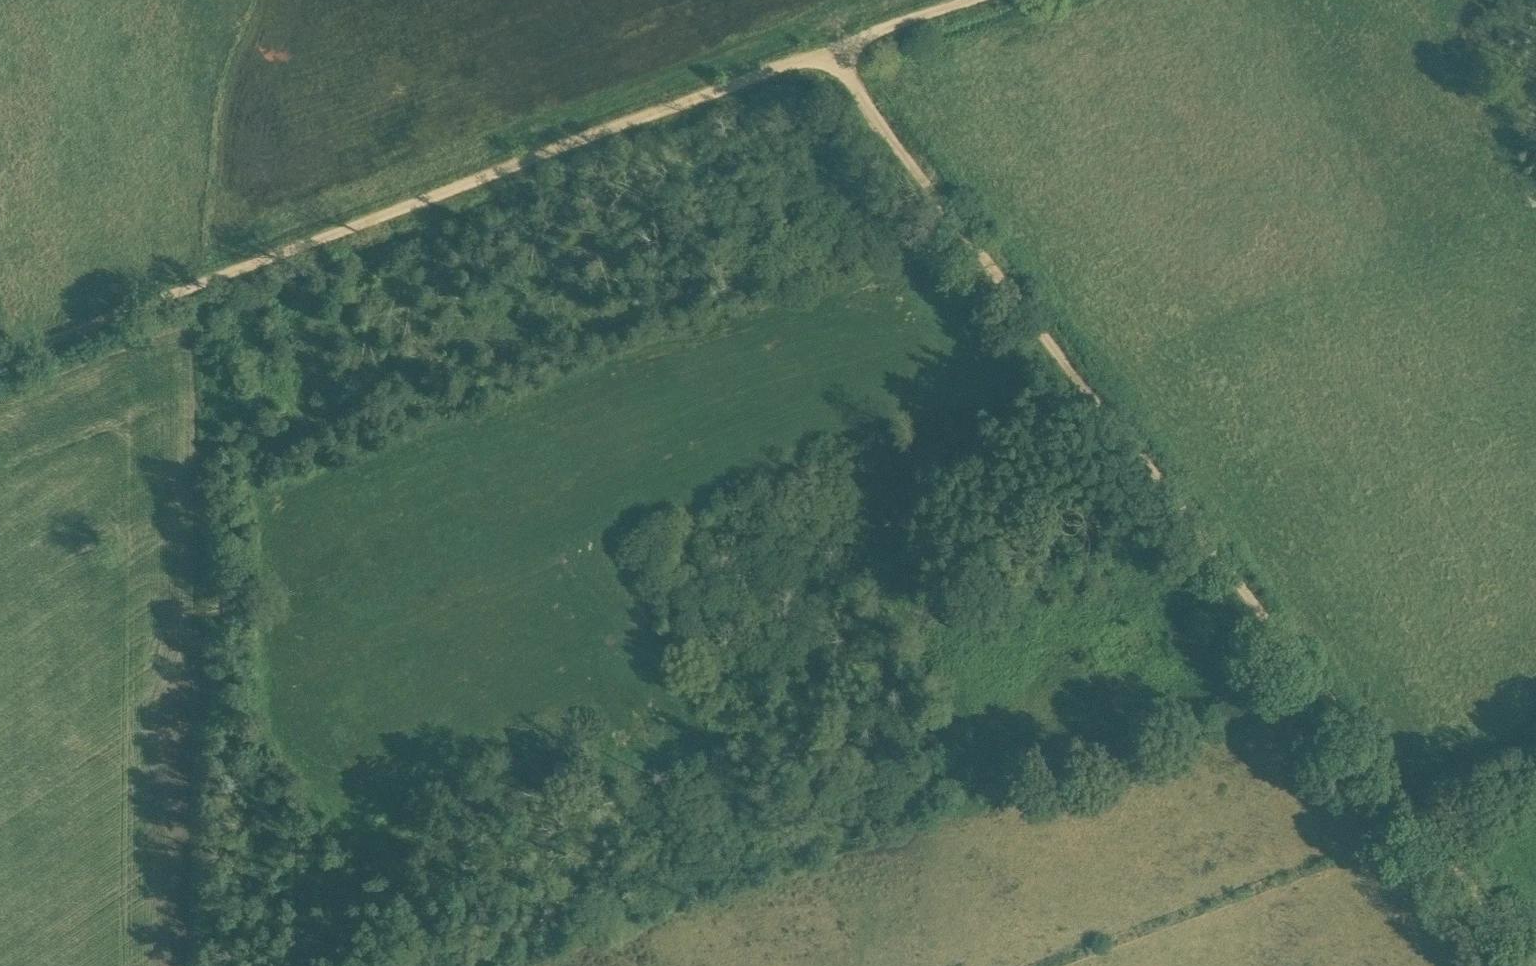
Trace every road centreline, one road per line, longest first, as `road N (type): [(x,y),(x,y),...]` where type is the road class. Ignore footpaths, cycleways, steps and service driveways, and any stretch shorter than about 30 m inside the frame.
road 1 (track): [(1535,965),(836,52)]
road 2 (track): [(836,52),(0,366)]
road 3 (track): [(984,0),(836,52)]

